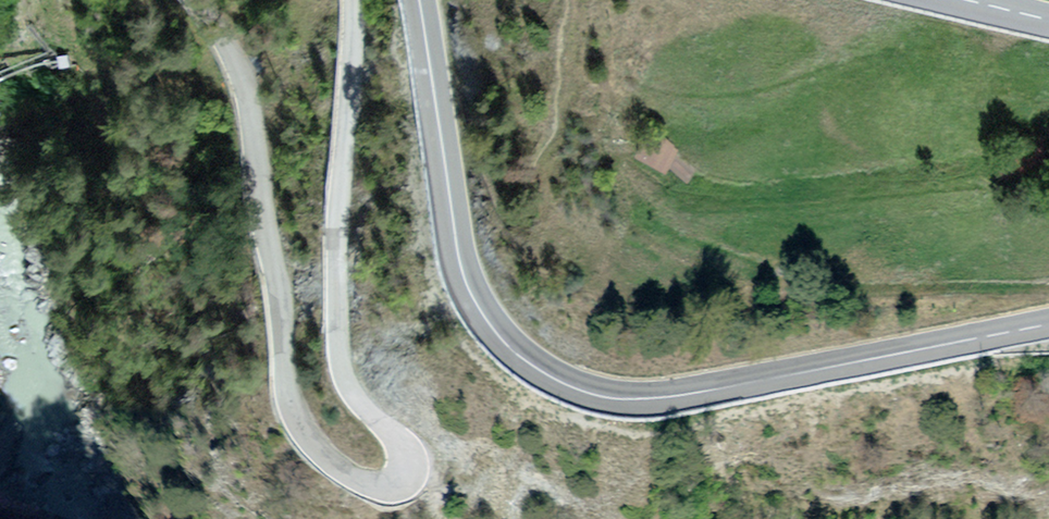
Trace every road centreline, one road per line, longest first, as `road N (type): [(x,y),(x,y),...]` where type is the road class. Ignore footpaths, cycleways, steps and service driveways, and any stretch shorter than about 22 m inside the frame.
road 1 (tertiary): [(201,0),(230,49),(250,108),(295,415),(337,466),(380,486),(403,476),(406,449),(354,392),(336,312),(357,0)]
road 2 (primary): [(420,0),(464,273),(492,326),(558,379),(602,396),(668,396),(1048,323)]

